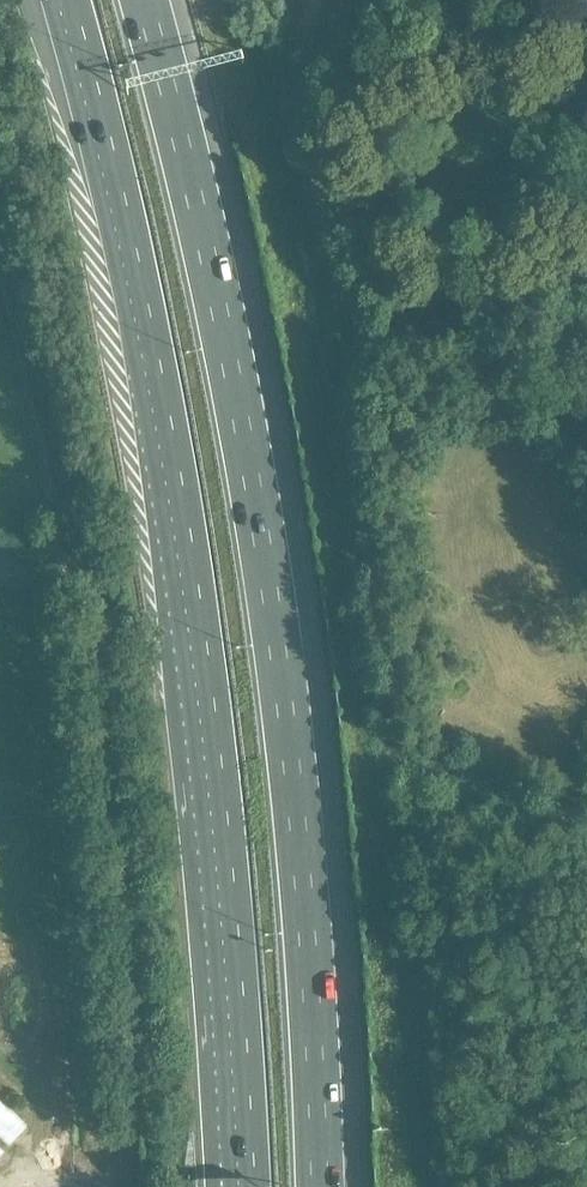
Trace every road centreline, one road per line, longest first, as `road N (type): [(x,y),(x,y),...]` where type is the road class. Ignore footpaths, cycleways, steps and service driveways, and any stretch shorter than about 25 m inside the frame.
road 1 (motorway): [(66,0),(155,369),(194,611),(221,802),(246,1186)]
road 2 (motorway): [(320,1186),(310,980),(269,572),(144,0)]
road 3 (track): [(316,0),(295,90),(331,253),(356,295),(500,382),(586,463)]

